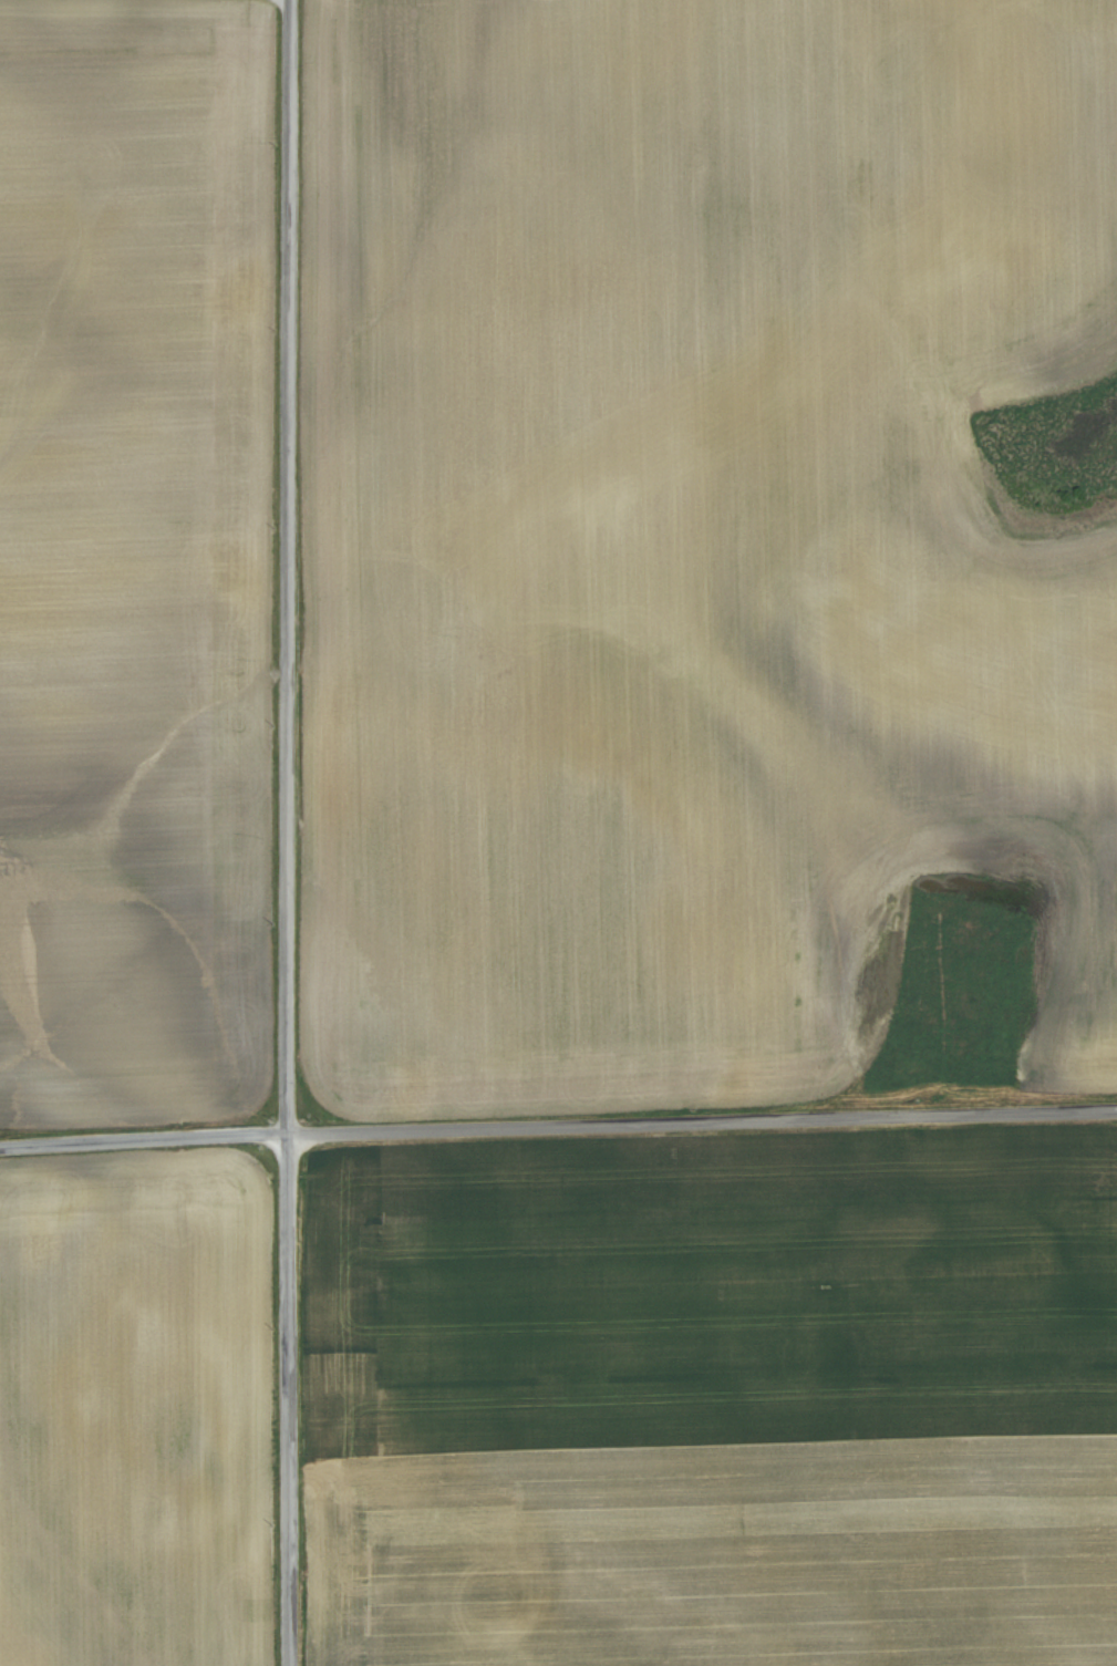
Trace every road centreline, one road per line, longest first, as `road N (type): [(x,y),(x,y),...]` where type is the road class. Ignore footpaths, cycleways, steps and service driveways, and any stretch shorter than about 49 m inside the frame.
road 1 (residential): [(286,1665),(287,0)]
road 2 (residential): [(0,1150),(1116,1113)]

